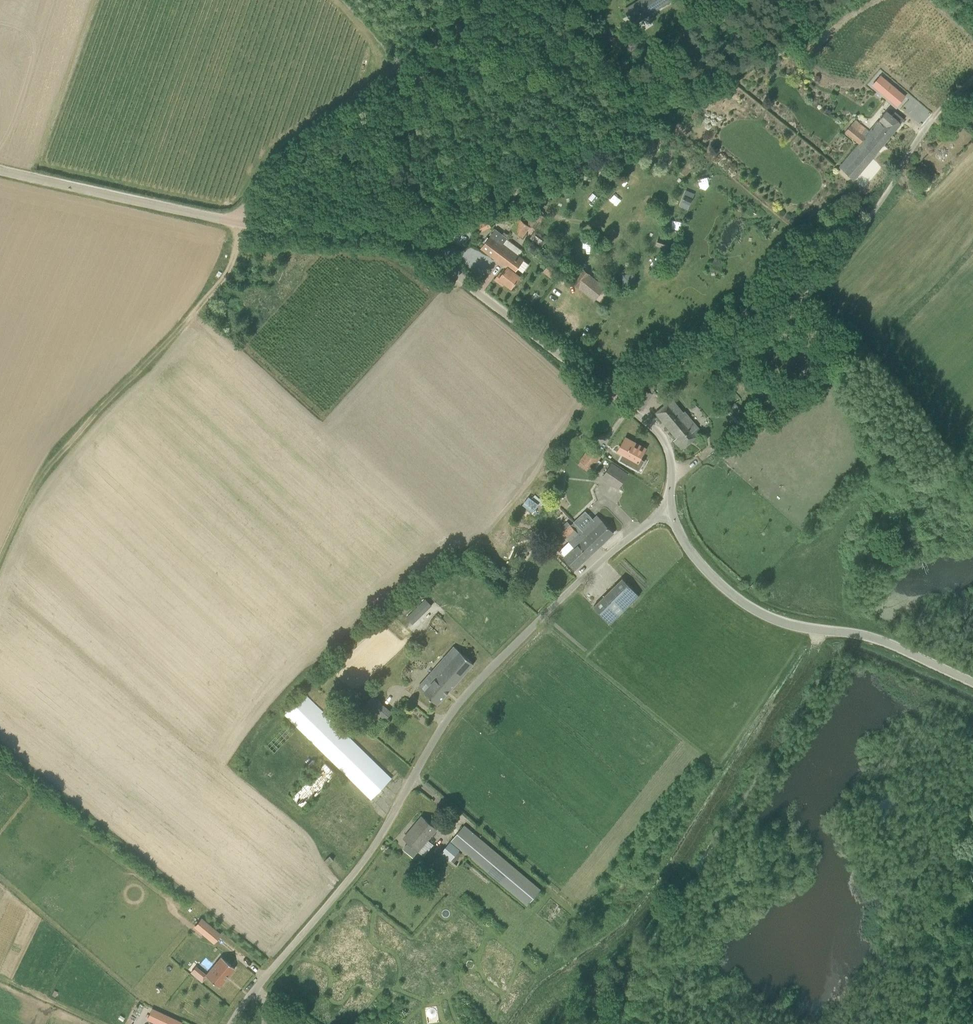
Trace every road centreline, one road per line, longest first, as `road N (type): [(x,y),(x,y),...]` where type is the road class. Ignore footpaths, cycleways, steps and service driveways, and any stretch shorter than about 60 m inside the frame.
road 1 (unclassified): [(236,1023),(383,835),(433,740),(487,672),(578,582),(668,513)]
road 2 (unclassified): [(618,400),(397,229),(239,224)]
road 3 (unclassified): [(618,400),(646,376),(739,346),(782,322),(854,239),(925,127)]
road 4 (track): [(0,565),(43,477),(227,275),(239,224)]
road 5 (unclassified): [(972,682),(879,639),(769,619),(694,557),(668,513)]
road 6 (unclassified): [(239,224),(294,144),(501,0)]
road 7 (unclassified): [(0,173),(239,224)]
road 8 (track): [(420,243),(398,68)]
road 9 (unclassified): [(668,513),(667,449),(618,400)]

